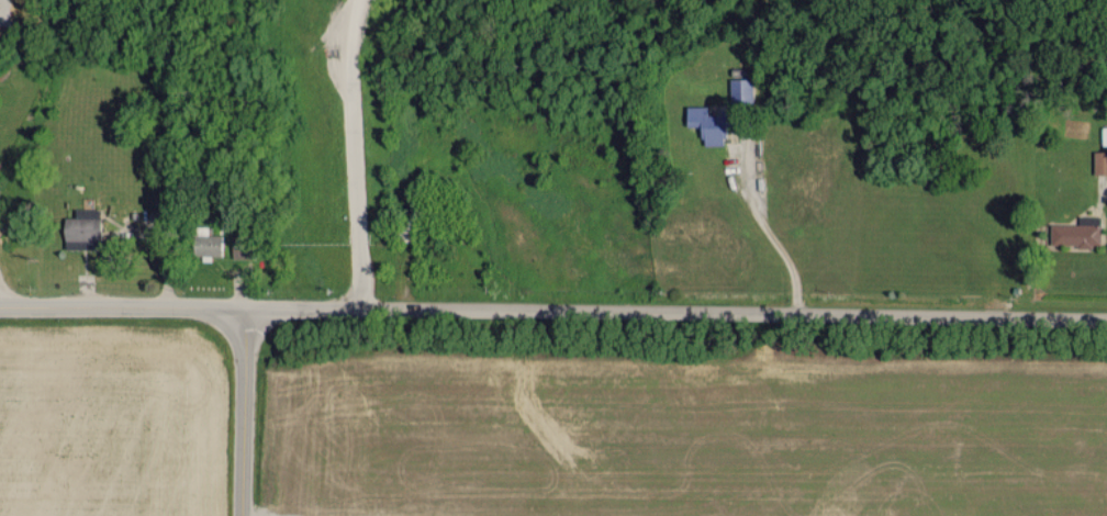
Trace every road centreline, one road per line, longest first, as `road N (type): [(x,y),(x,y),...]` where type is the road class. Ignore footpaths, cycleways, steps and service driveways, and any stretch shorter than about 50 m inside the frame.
road 1 (residential): [(1106,319),(247,310)]
road 2 (primary): [(247,310),(0,311)]
road 3 (primary): [(244,515),(247,310)]

